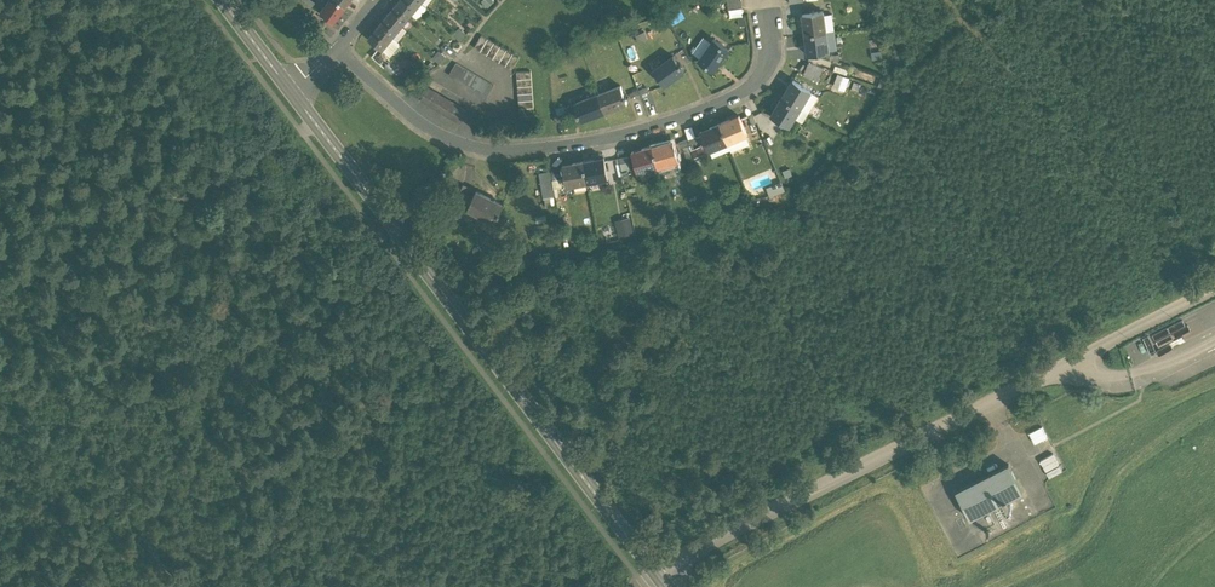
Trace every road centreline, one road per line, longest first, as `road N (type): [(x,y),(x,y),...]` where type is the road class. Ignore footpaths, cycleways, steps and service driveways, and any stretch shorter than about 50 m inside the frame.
road 1 (unclassified): [(1214,289),(659,571)]
road 2 (secondary): [(659,571),(290,89)]
road 3 (residential): [(768,0),(772,55),(742,93),(663,123),(528,148),(467,144),(441,134),(336,47)]
road 4 (track): [(313,118),(0,324)]
road 5 (track): [(1214,344),(1131,381),(1097,378),(1072,362)]

